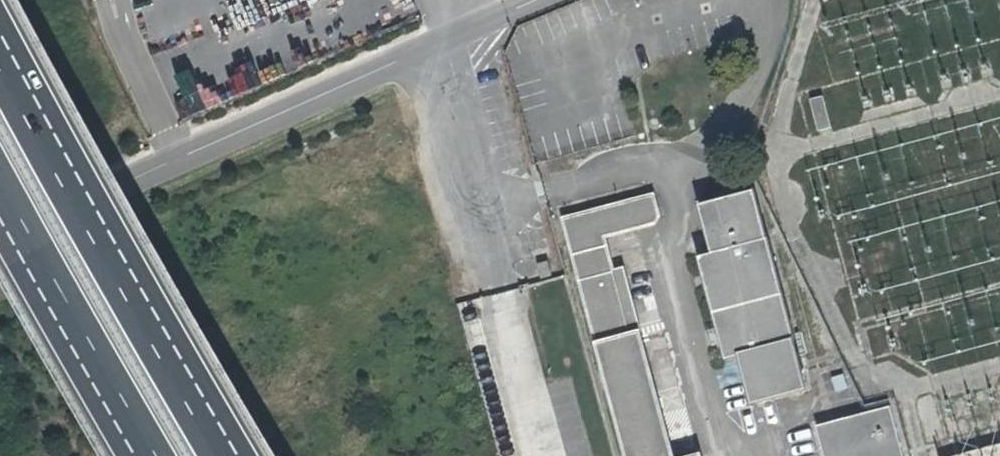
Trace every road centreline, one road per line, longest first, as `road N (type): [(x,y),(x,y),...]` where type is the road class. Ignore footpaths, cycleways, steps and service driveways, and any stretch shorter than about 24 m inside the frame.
road 1 (unclassified): [(458,36),(0,245)]
road 2 (motorway): [(228,455),(0,46)]
road 3 (motorway): [(0,191),(148,455)]

